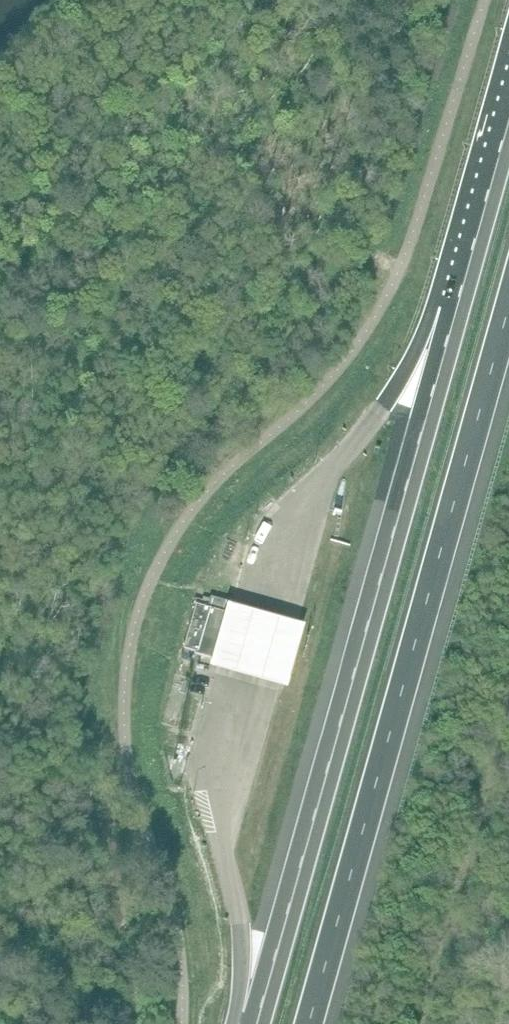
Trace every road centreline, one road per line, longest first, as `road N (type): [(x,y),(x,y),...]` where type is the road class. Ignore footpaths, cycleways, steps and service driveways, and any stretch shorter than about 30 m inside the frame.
road 1 (motorway): [(310,1023),(508,313)]
road 2 (motorway): [(458,308),(260,1016)]
road 3 (motorway): [(458,308),(390,405),(331,471)]
road 4 (motorway): [(508,124),(458,308)]
road 5 (motorway): [(227,860),(260,1016)]

